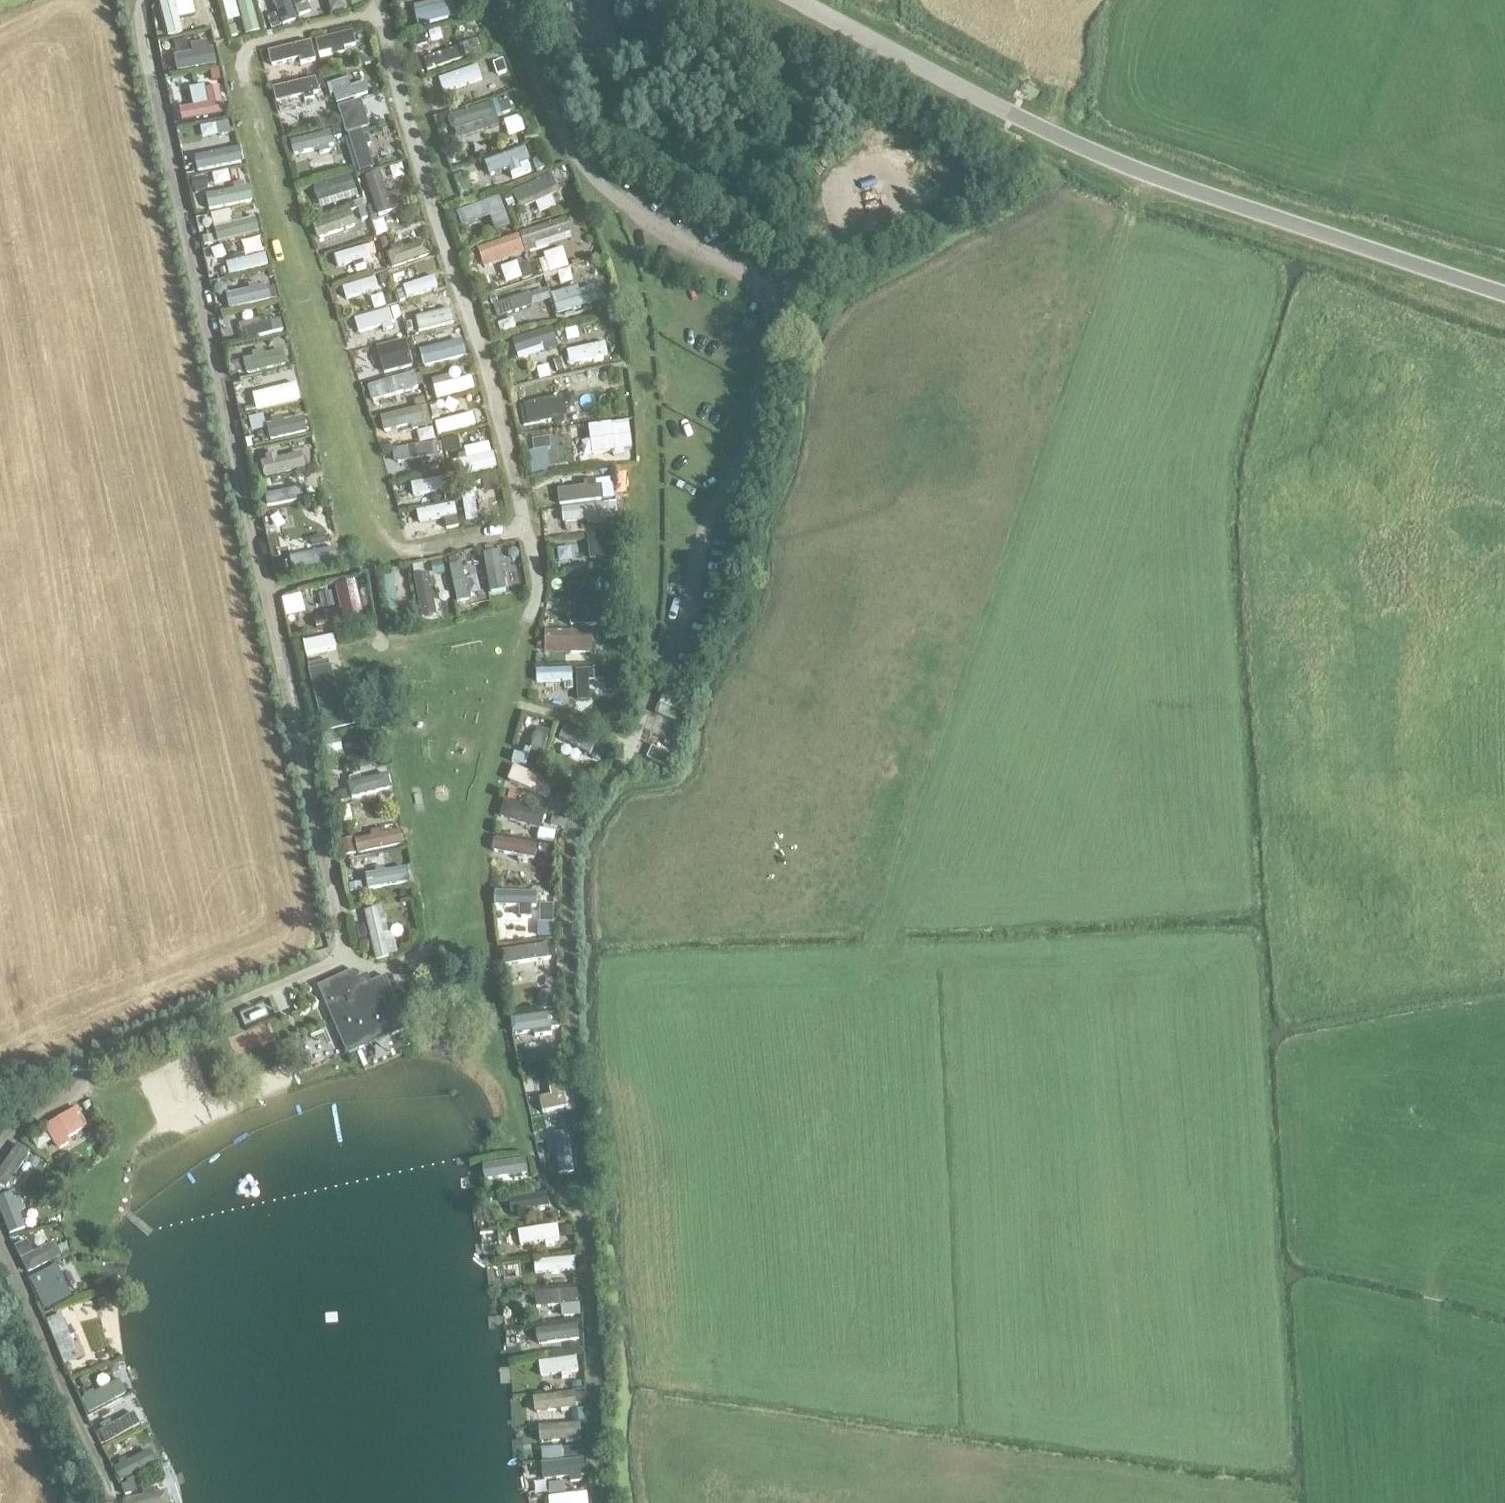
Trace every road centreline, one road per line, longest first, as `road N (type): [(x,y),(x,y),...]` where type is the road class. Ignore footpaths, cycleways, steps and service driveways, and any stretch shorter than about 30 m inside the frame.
road 1 (unclassified): [(792,0),(1008,114),(1143,173),(1504,294)]

